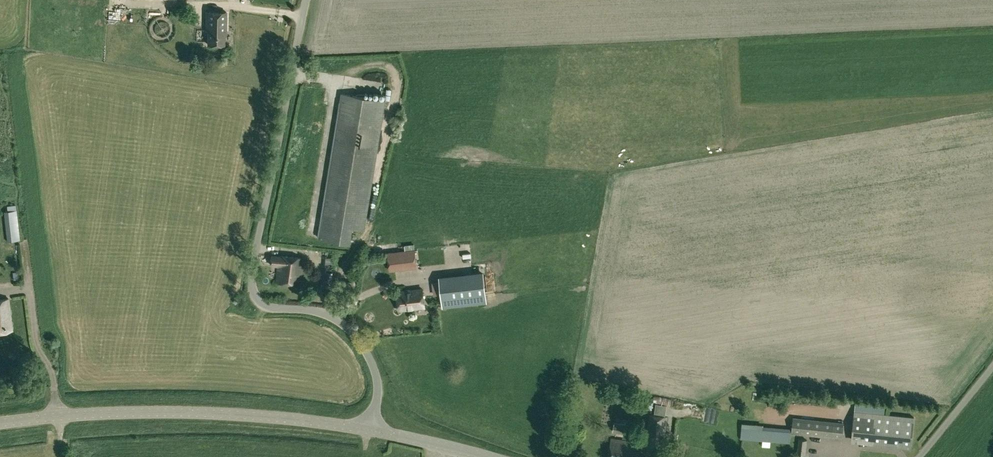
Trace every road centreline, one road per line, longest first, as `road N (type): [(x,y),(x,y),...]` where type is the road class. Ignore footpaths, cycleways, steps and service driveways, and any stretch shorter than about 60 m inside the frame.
road 1 (unclassified): [(373,429),(376,380),(360,345),(335,322),(267,305),(252,289),(308,0)]
road 2 (unclassified): [(373,429),(202,411),(0,421)]
road 3 (unclassified): [(492,456),(373,429)]

